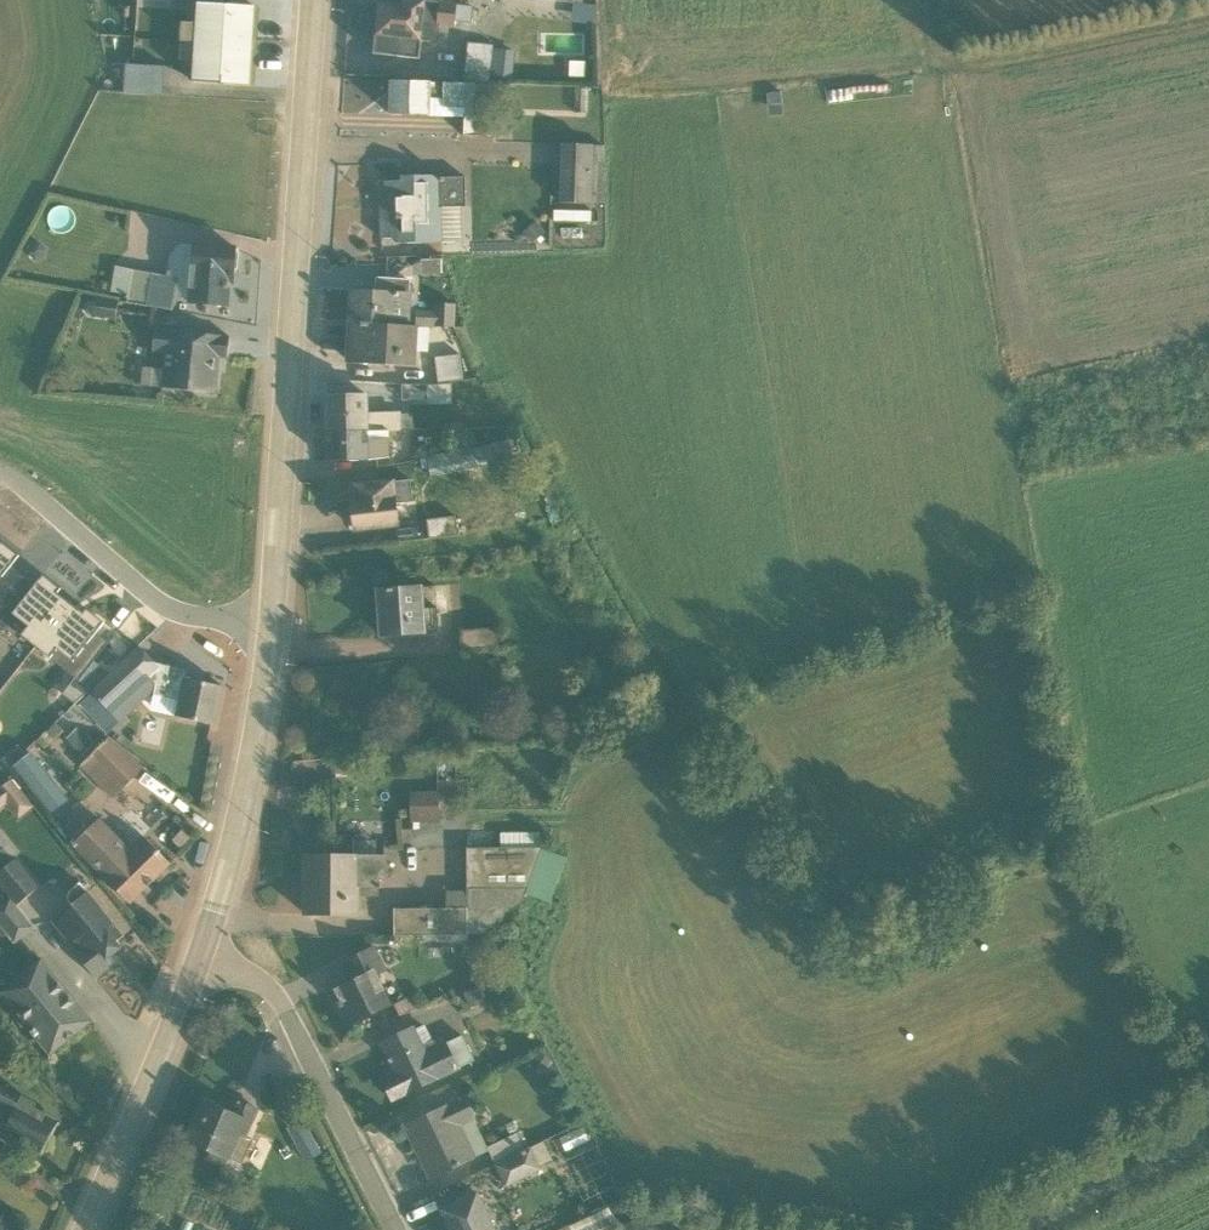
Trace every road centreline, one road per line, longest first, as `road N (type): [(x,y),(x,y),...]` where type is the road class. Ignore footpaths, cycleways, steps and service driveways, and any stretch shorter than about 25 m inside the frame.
road 1 (tertiary): [(269,626),(312,0)]
road 2 (residential): [(200,958),(268,986),(285,1005),(397,1229)]
road 3 (tertiary): [(200,958),(242,813),(269,626)]
road 4 (residential): [(0,475),(151,601),(181,614),(269,626)]
road 5 (tertiary): [(88,1229),(200,958)]
road 6 (residential): [(1208,1139),(1021,1229)]

